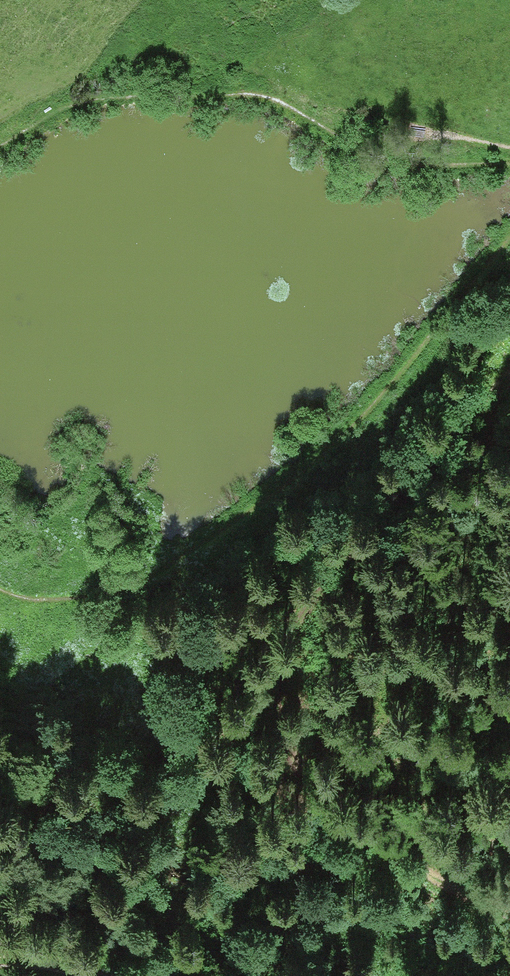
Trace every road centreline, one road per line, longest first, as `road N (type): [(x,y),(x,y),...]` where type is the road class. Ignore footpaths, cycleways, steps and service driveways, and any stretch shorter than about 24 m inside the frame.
road 1 (track): [(509,224),(400,340),(308,466),(206,556),(115,598),(35,605),(0,592)]
road 2 (track): [(0,147),(83,108),(270,100),(385,164),(463,165)]
road 3 (track): [(509,507),(478,259)]
road 4 (track): [(199,975),(0,966)]

